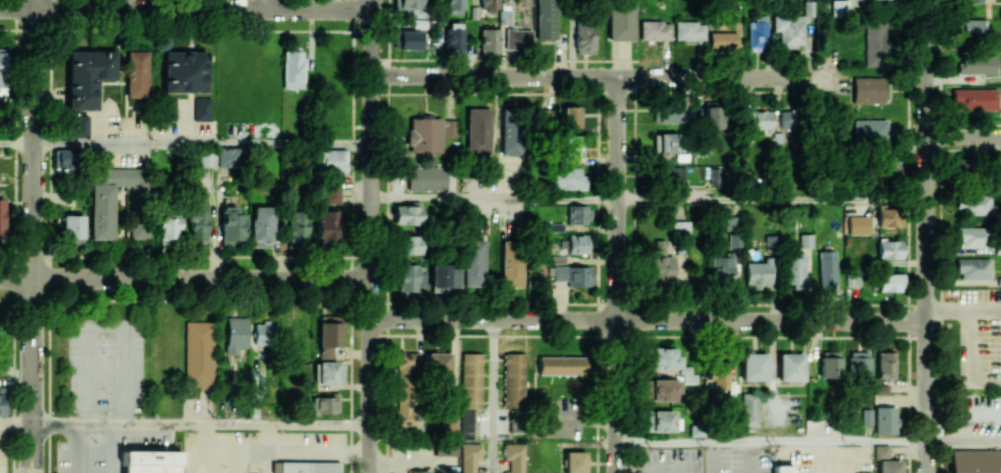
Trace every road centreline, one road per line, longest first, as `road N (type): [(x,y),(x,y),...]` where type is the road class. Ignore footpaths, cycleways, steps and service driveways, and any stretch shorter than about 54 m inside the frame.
road 1 (residential): [(372,320),(925,323)]
road 2 (residential): [(925,472),(924,0)]
road 3 (residential): [(372,472),(371,8)]
road 4 (residential): [(371,76),(829,80)]
road 5 (residential): [(33,423),(34,0)]
road 6 (residential): [(616,467),(619,78)]
road 7 (residential): [(0,278),(372,279)]
road 8 (residential): [(0,7),(371,8)]

